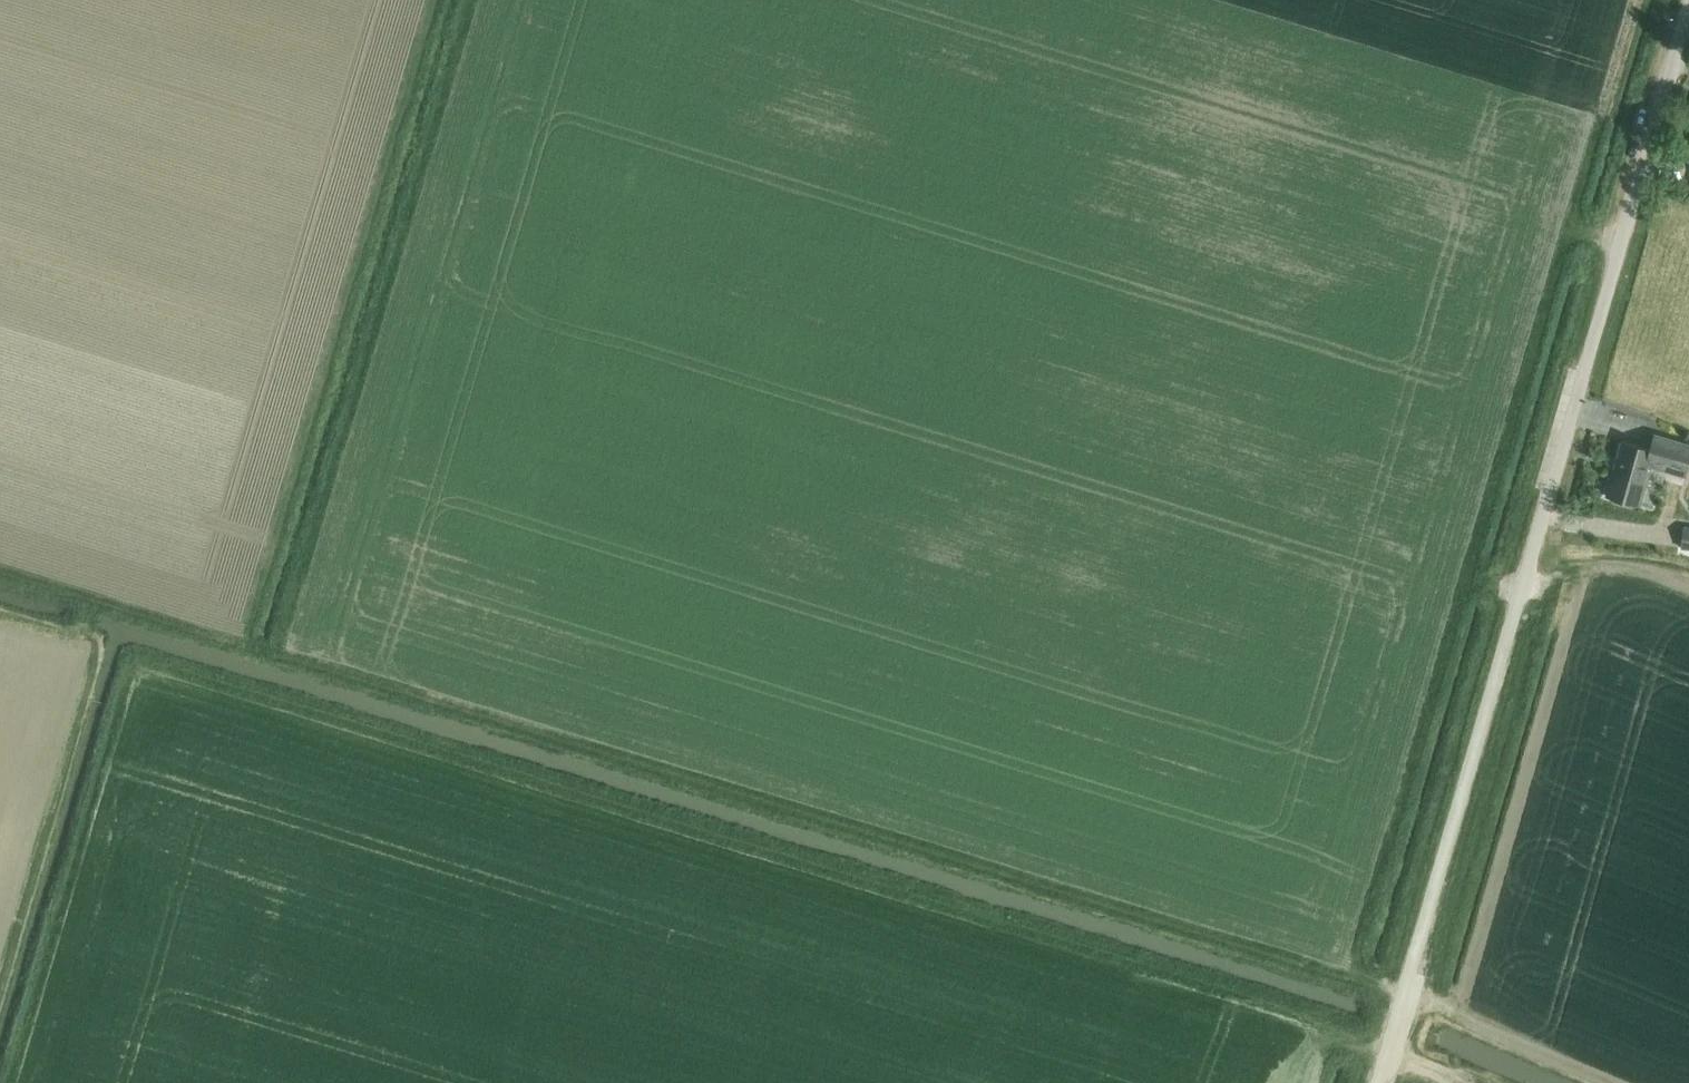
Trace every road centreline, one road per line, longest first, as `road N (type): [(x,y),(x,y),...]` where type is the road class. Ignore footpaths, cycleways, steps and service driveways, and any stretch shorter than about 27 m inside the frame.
road 1 (unclassified): [(1376,1082),(1688,5)]

